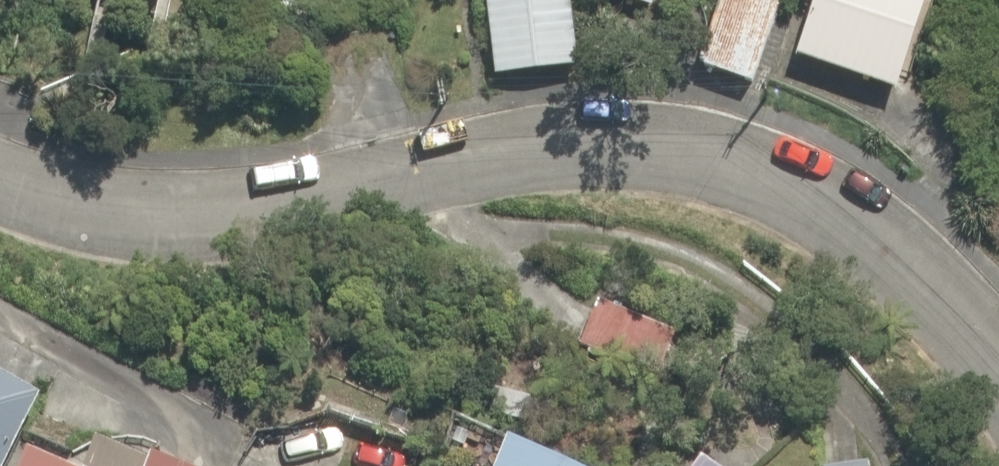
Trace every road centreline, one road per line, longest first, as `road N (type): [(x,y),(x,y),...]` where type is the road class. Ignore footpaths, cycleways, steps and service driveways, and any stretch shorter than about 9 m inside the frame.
road 1 (residential): [(0,177),(73,198),(165,208),(277,198),(572,143),(699,152),(751,166),(861,227),(966,331),(998,378)]

